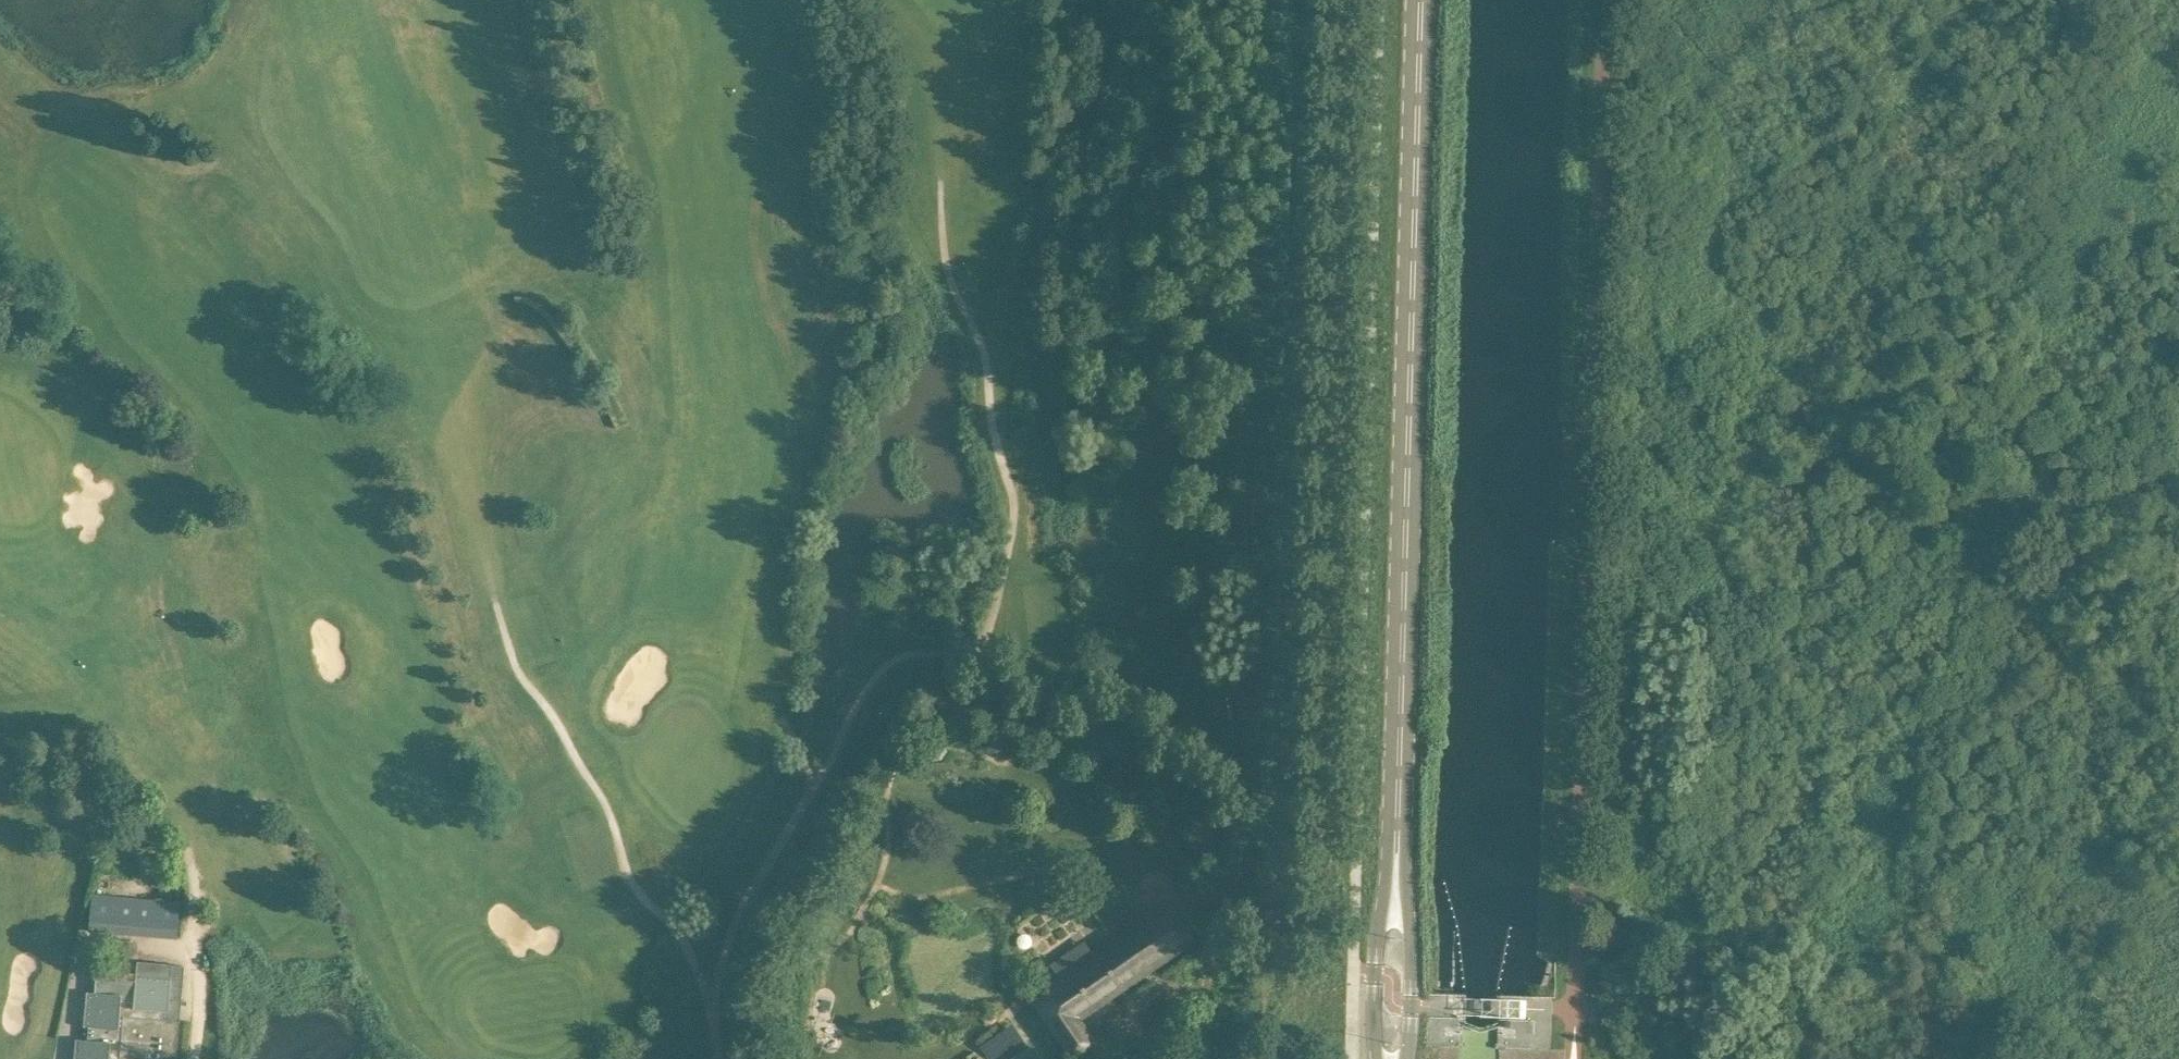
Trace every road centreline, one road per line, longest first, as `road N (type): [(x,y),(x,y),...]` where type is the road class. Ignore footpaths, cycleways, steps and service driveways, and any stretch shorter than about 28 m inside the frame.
road 1 (unclassified): [(1575,1008),(1606,0)]
road 2 (secondary): [(1395,889),(1420,0)]
road 3 (secondary): [(1395,889),(1378,950),(1376,1058)]
road 4 (secondary): [(1407,1058),(1410,949),(1395,889)]

